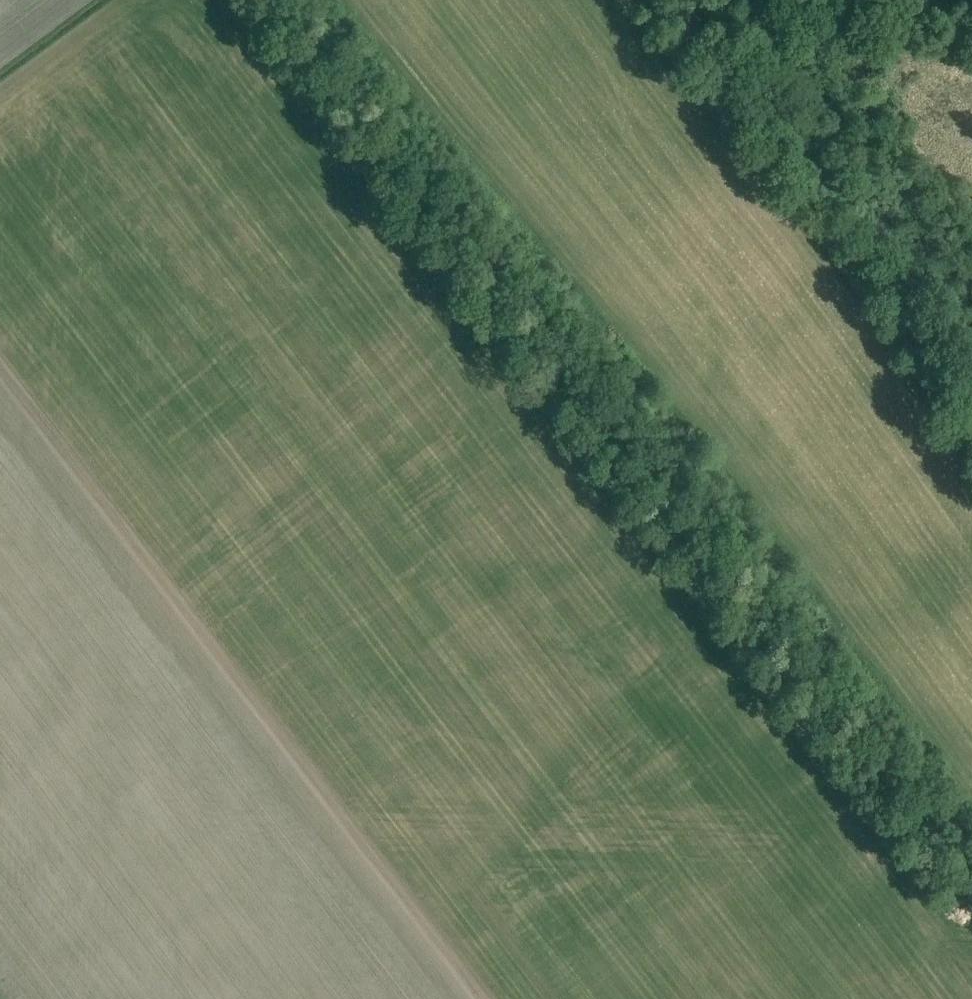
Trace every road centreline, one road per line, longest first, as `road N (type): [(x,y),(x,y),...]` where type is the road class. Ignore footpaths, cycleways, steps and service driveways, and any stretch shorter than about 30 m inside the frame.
road 1 (track): [(971,448),(640,0)]

